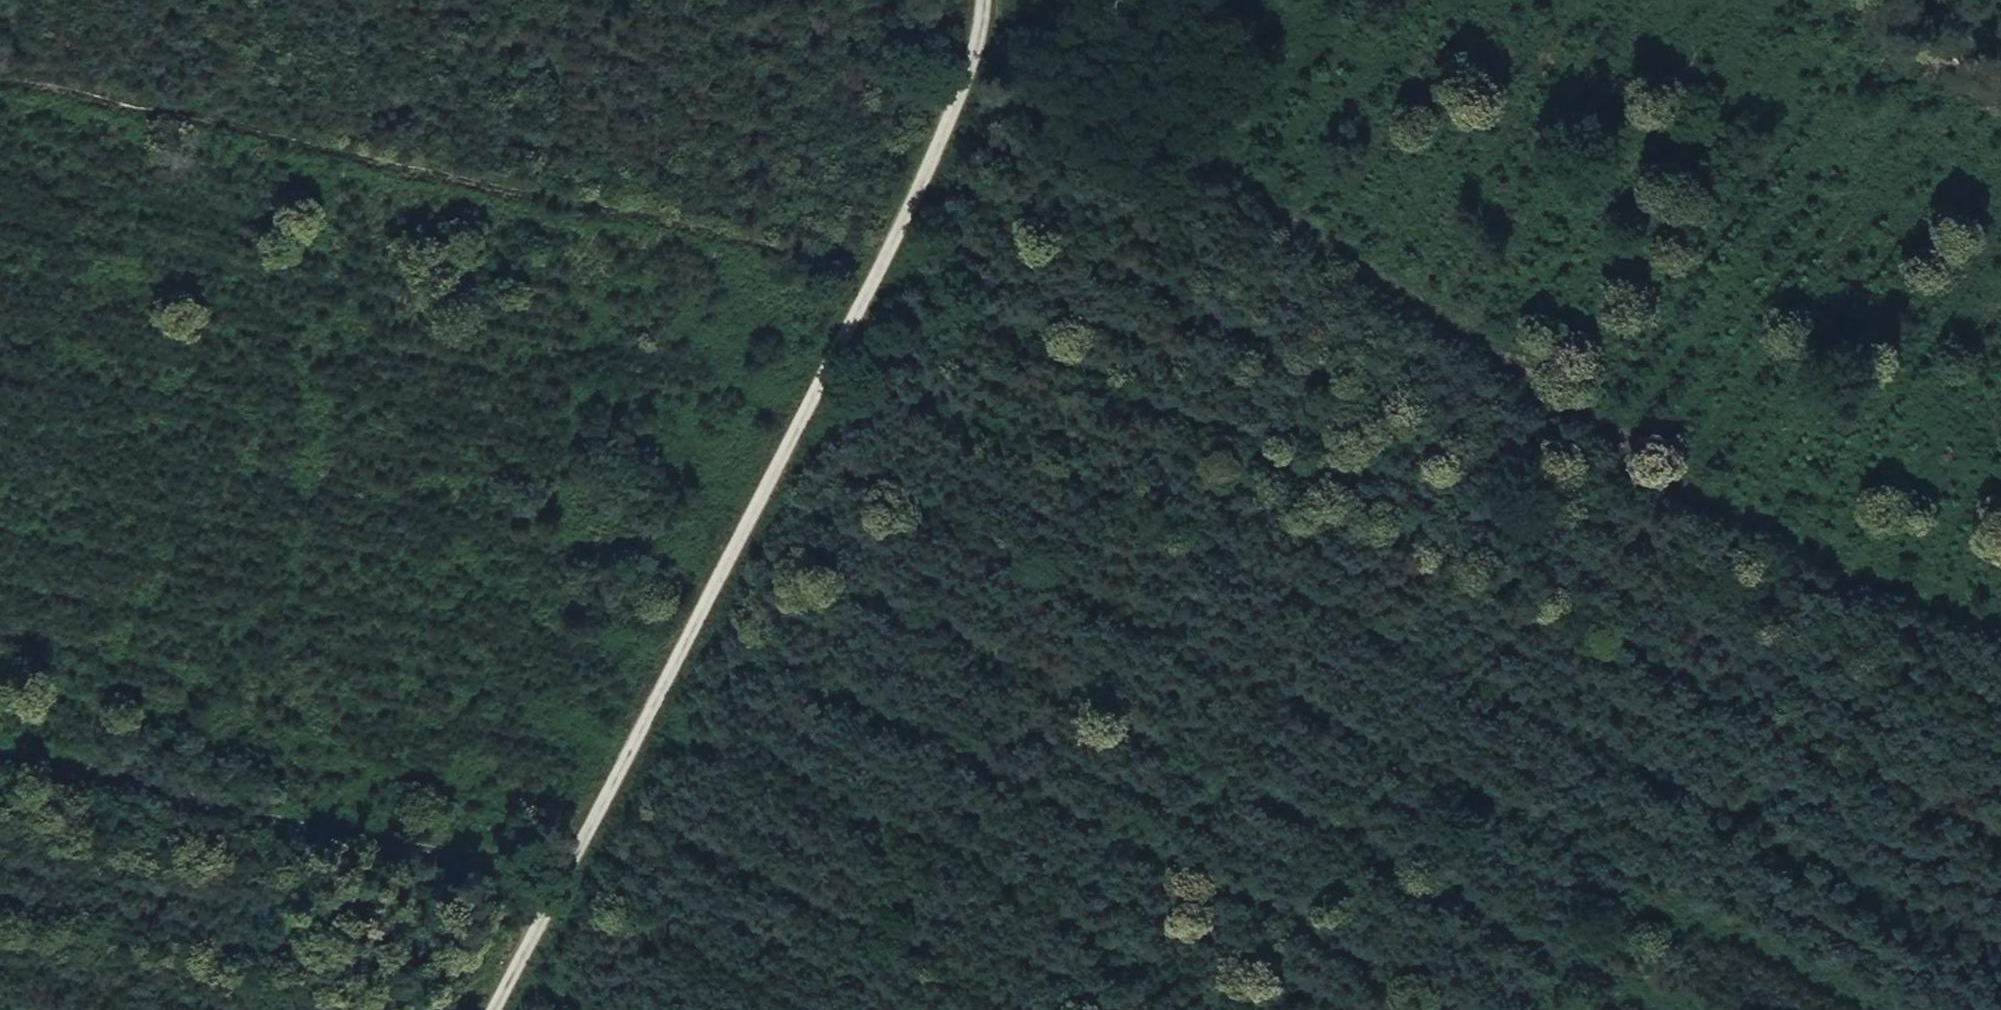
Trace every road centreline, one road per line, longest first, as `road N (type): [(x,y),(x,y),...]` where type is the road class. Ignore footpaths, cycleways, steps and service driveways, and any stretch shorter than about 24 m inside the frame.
road 1 (track): [(978,45),(1512,354),(1649,461),(1835,556),(2000,626)]
road 2 (track): [(491,1009),(978,45),(989,0)]
road 3 (track): [(0,75),(865,269)]
road 4 (track): [(570,853),(486,860),(0,752)]
road 5 (track): [(1873,0),(2000,89)]

